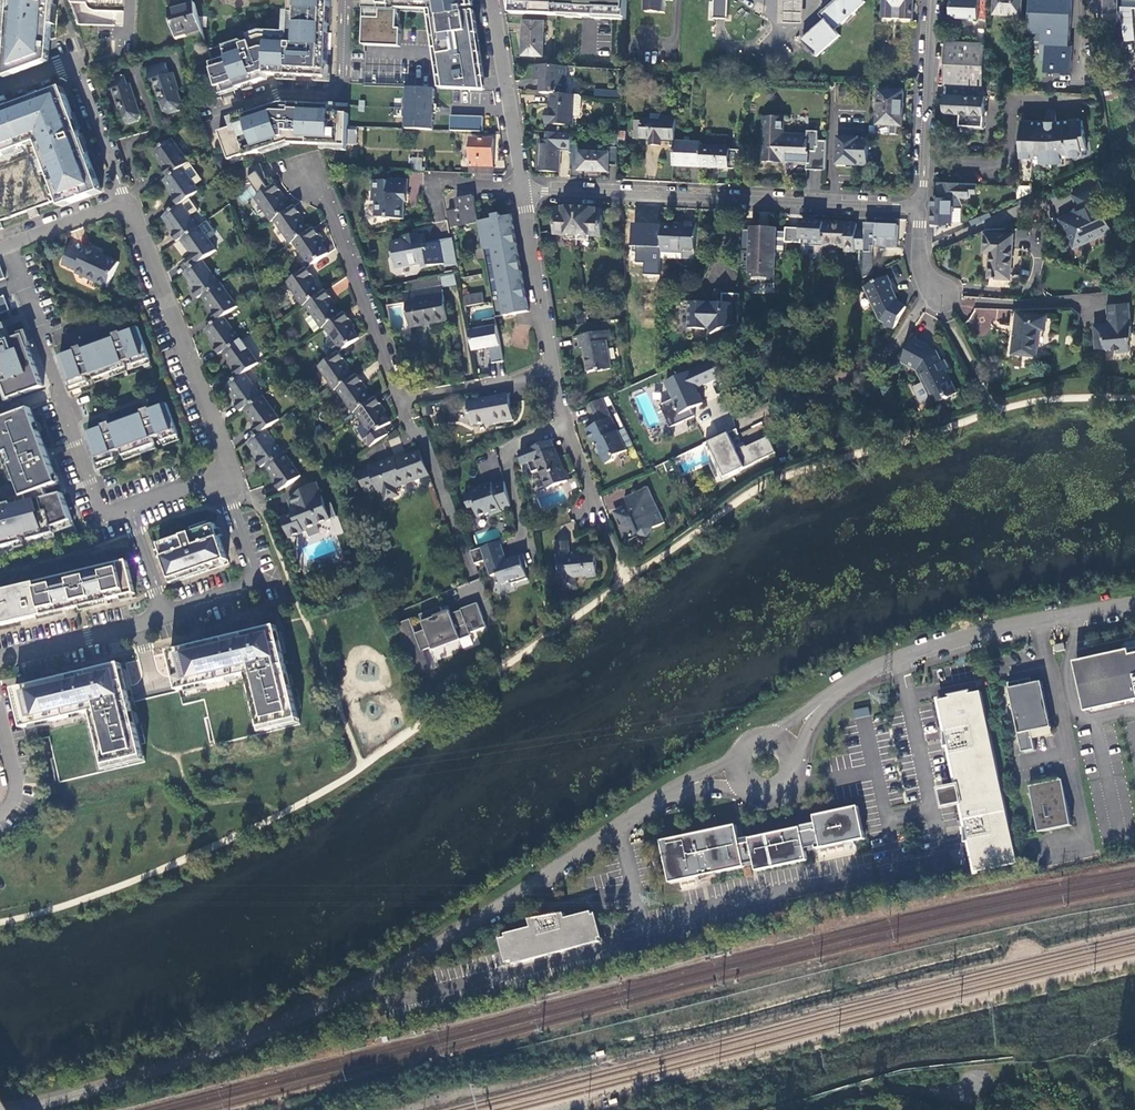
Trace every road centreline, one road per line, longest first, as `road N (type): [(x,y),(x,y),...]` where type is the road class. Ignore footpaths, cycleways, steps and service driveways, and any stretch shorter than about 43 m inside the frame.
road 1 (unclassified): [(677,792),(463,925),(317,1001),(199,1049),(0,1109)]
road 2 (residential): [(554,368),(402,403),(328,200),(306,173)]
road 3 (residential): [(919,208),(523,189)]
road 4 (unclassified): [(1134,605),(928,651),(824,705)]
road 5 (residential): [(8,244),(104,517),(126,508)]
road 6 (residential): [(220,476),(228,465),(129,204)]
road 7 (residential): [(345,0),(343,97),(287,94),(204,120)]
road 8 (residential): [(129,204),(74,64),(0,88)]
road 9 (residential): [(933,0),(919,208)]
road 10 (residential): [(164,614),(256,580),(220,476)]
road 11 (residential): [(523,189),(493,0)]
road 12 (residential): [(812,1109),(836,1094),(863,1089),(956,1095),(991,1074)]
road 13 (residential): [(554,368),(523,189)]
road 14 (residential): [(0,660),(164,614)]
road 15 (residential): [(567,428),(502,451),(526,544)]
road 16 (residential): [(129,204),(8,244)]

